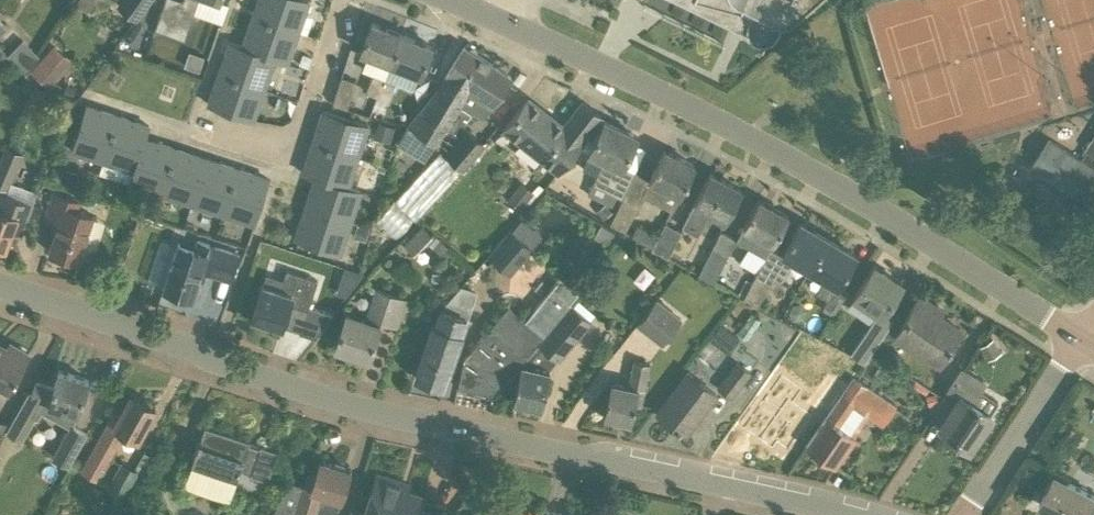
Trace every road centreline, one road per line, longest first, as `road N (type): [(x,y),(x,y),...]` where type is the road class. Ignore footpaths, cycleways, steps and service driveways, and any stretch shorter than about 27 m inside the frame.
road 1 (secondary): [(849,514),(405,420),(215,363),(0,285)]
road 2 (unclassified): [(1080,340),(753,133),(437,0)]
road 3 (residential): [(207,126),(291,154),(346,0)]
road 4 (residential): [(966,514),(1080,340)]

